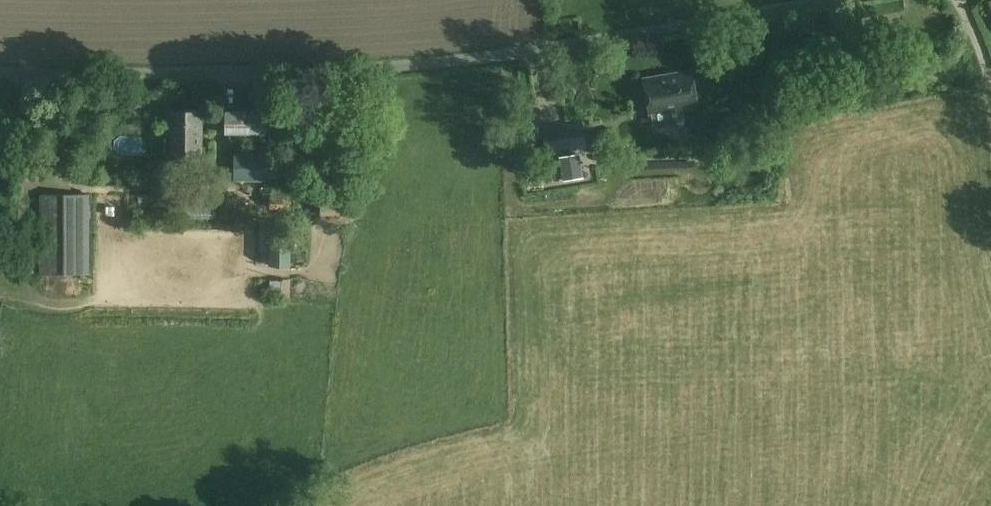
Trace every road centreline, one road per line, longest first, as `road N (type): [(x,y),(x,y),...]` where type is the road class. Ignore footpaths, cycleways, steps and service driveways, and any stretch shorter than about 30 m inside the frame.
road 1 (unclassified): [(0,72),(417,64),(830,0)]

